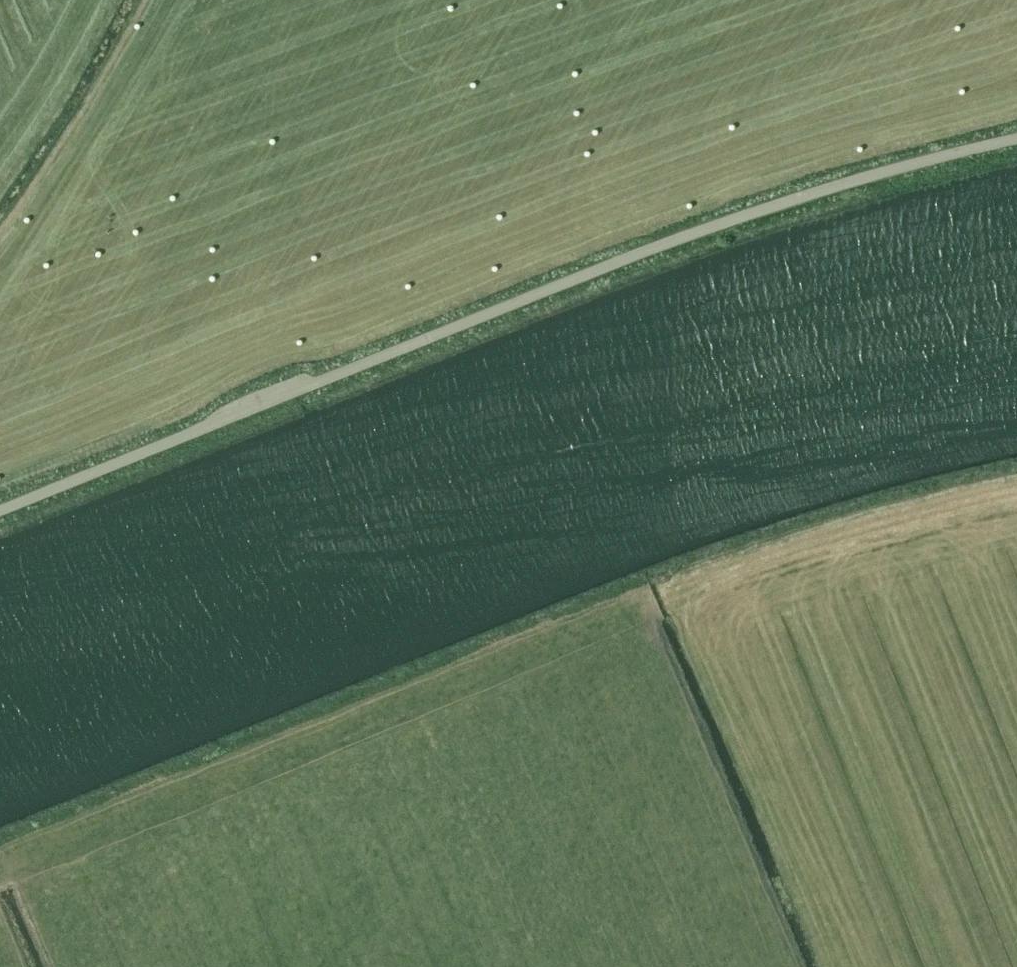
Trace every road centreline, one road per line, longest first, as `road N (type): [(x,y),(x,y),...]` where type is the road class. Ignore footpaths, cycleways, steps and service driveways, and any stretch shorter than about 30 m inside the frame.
road 1 (unclassified): [(0,509),(385,350),(820,191),(1016,139)]

